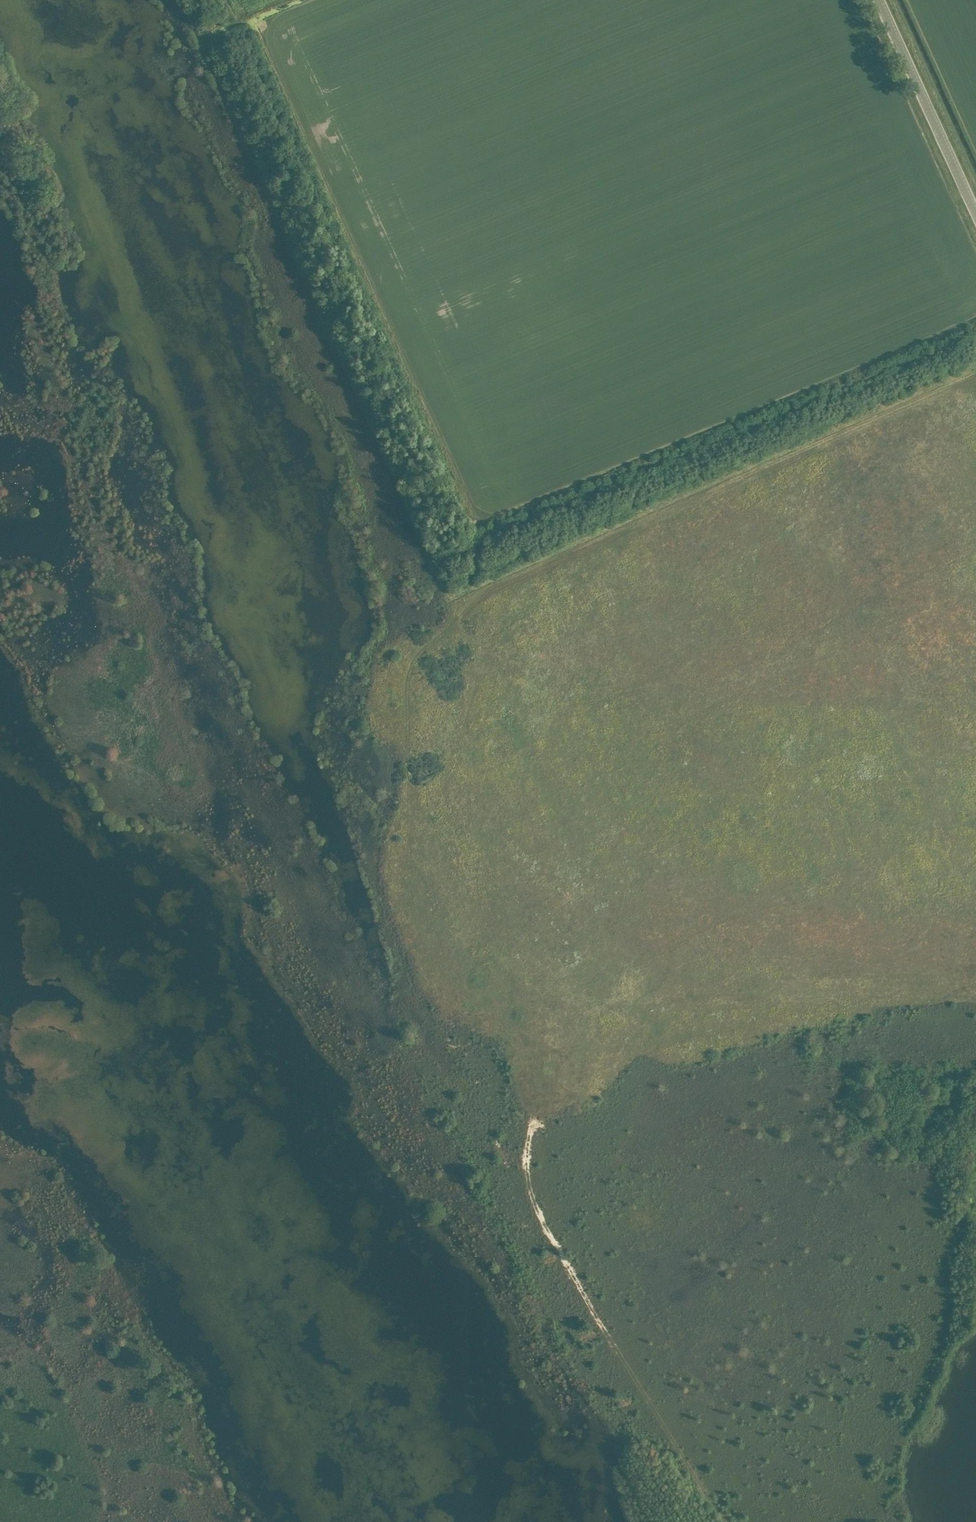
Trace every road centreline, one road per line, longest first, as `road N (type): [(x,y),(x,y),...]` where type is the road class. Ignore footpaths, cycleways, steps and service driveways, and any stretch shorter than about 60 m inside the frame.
road 1 (track): [(503,509),(975,315)]
road 2 (tertiary): [(975,214),(876,0)]

